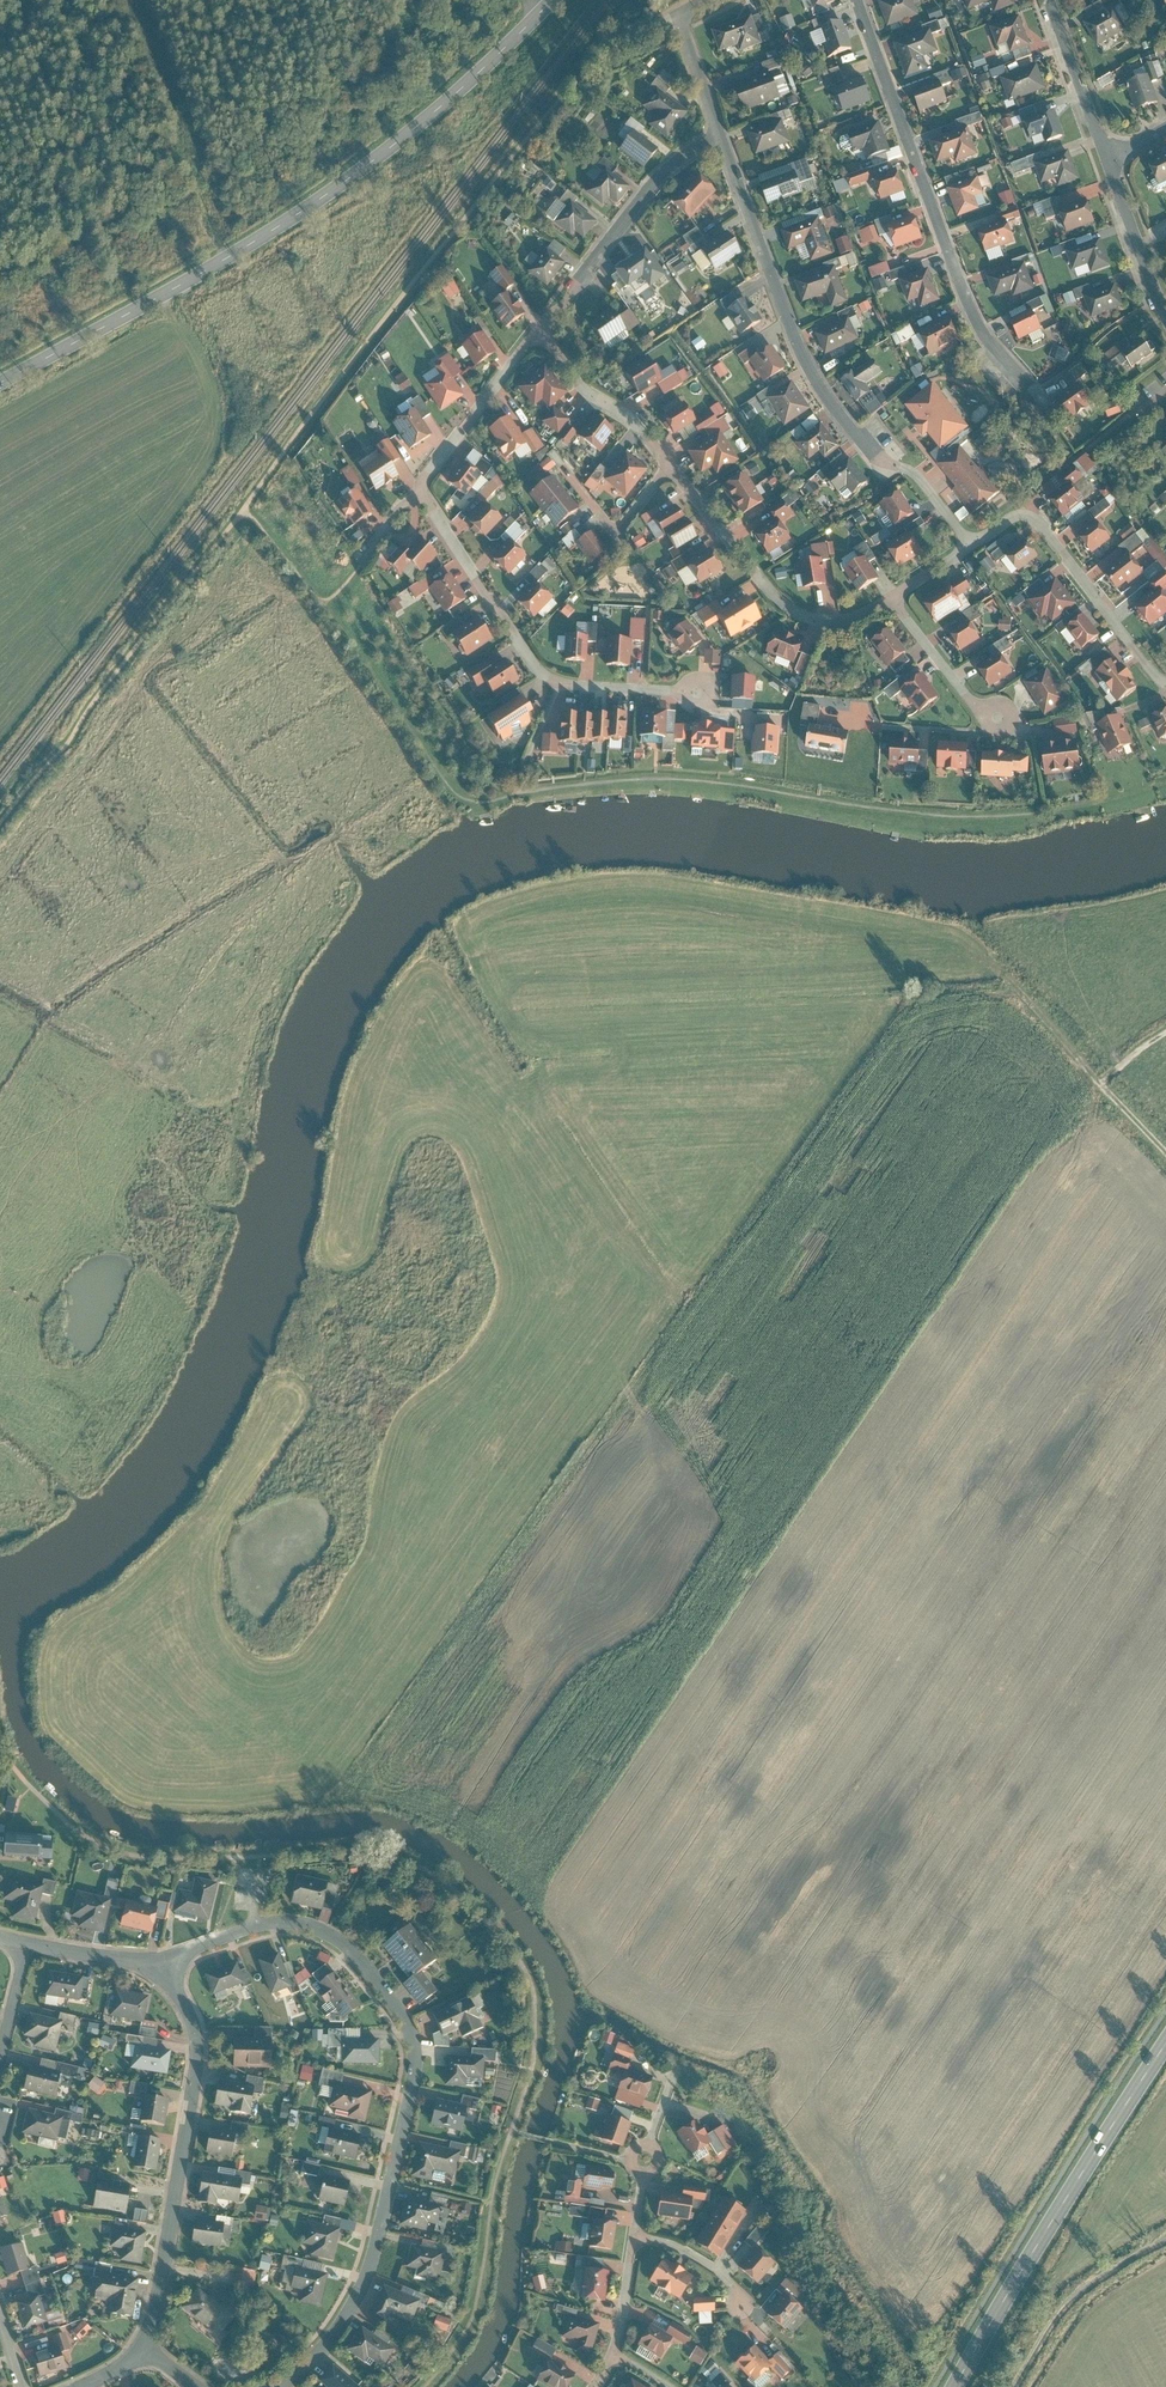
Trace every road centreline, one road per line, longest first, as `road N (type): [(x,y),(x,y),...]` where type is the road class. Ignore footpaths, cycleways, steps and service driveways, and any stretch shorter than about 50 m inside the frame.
road 1 (residential): [(279,2386),(331,2340),(363,2287),(414,2091),(413,2039),(360,1958),(300,1923),(252,1926),(159,1971)]
road 2 (tertiary): [(0,385),(218,265),(392,151),(554,0)]
road 3 (residential): [(722,139),(808,362),(850,427),(920,478),(972,546)]
road 4 (residential): [(538,331),(592,395),(647,440),(778,598),(809,617),(835,621),(891,599)]
road 5 (residential): [(858,0),(968,300),(987,340),(1027,382)]
road 6 (residential): [(159,1971),(188,2006),(199,2058),(157,2307),(140,2353)]
road 7 (primary): [(955,2386),(1165,2046)]
road 8 (residential): [(421,492),(541,674),(571,686),(697,694)]
road 9 (residential): [(972,546),(1016,520),(1039,524),(1165,682)]
road 10 (residential): [(722,139),(651,190),(538,331)]
road 11 (track): [(1013,2386),(1063,2306),(1165,2239)]
road 12 (residential): [(538,331),(421,492)]
road 13 (track): [(1165,1148),(1099,1082),(1165,1035)]
road 14 (residential): [(1052,0),(1110,161)]
road 15 (residential): [(710,0),(676,18),(722,139)]
road 16 (residential): [(891,599),(972,702),(999,721)]
road 17 (residential): [(1110,161),(1165,311)]
road 18 (residential): [(595,2386),(612,2356),(635,2240)]
road 19 (residential): [(635,2240),(681,2248),(716,2269),(736,2288),(744,2312)]
road 20 (residential): [(159,1971),(26,1945)]
road 21 (residential): [(26,1945),(0,2076)]

